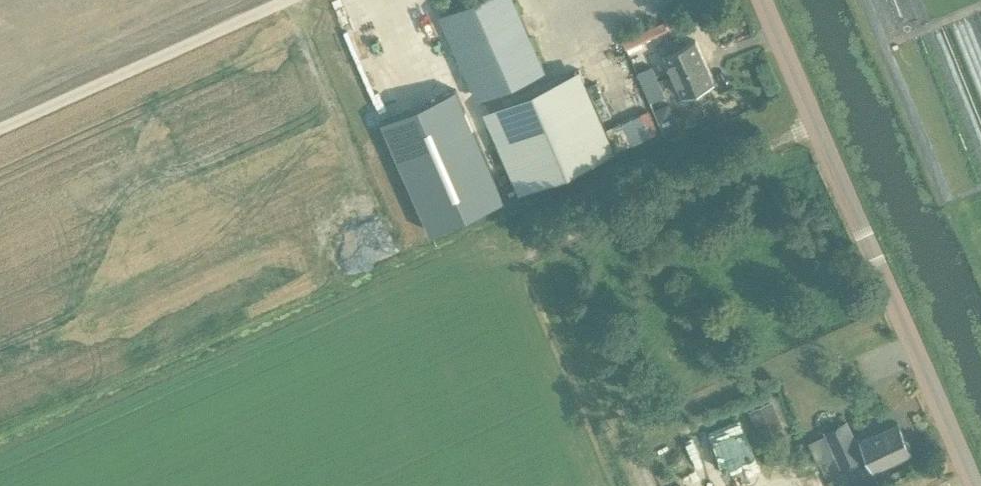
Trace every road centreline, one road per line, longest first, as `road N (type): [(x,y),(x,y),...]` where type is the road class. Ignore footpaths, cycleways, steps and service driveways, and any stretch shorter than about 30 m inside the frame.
road 1 (unclassified): [(973,485),(763,0)]
road 2 (track): [(284,0),(0,127)]

